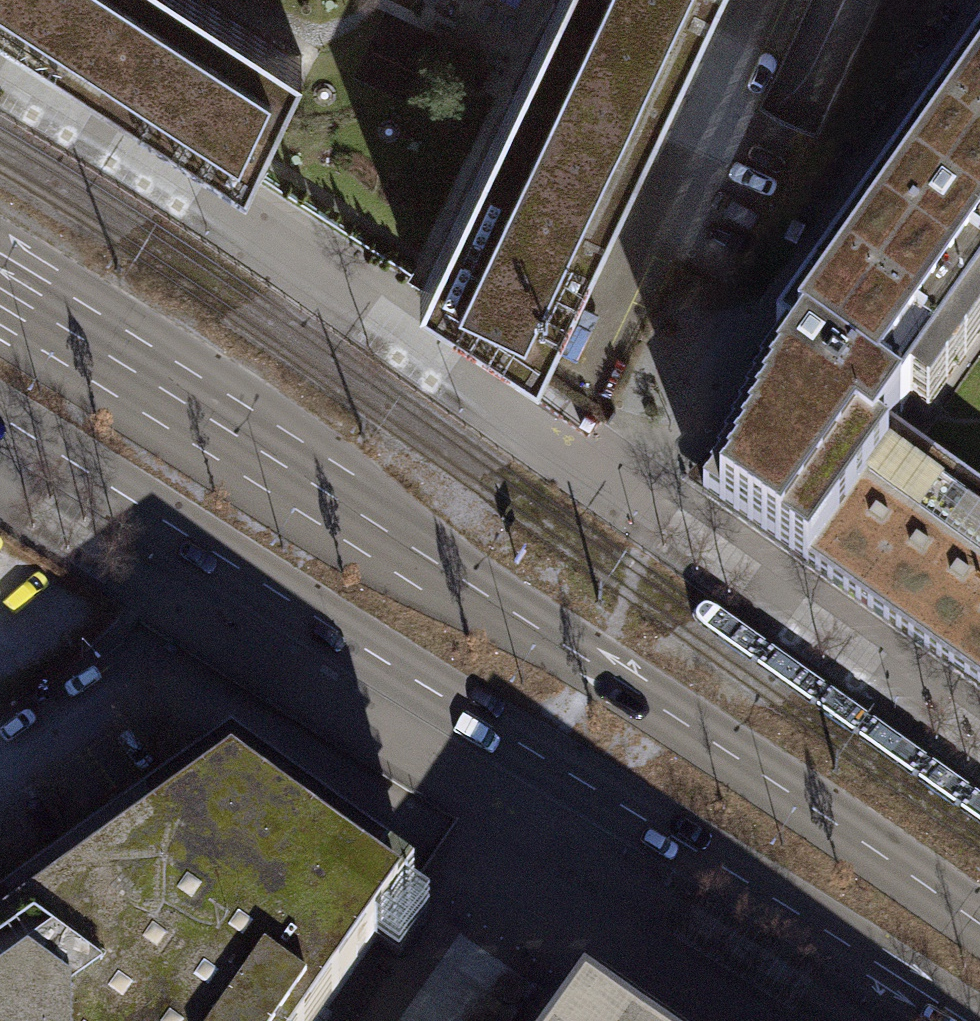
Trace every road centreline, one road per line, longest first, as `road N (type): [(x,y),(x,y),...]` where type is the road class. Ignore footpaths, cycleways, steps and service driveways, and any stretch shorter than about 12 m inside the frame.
road 1 (primary): [(979,926),(439,564),(0,290)]
road 2 (primary): [(0,419),(966,1020)]

